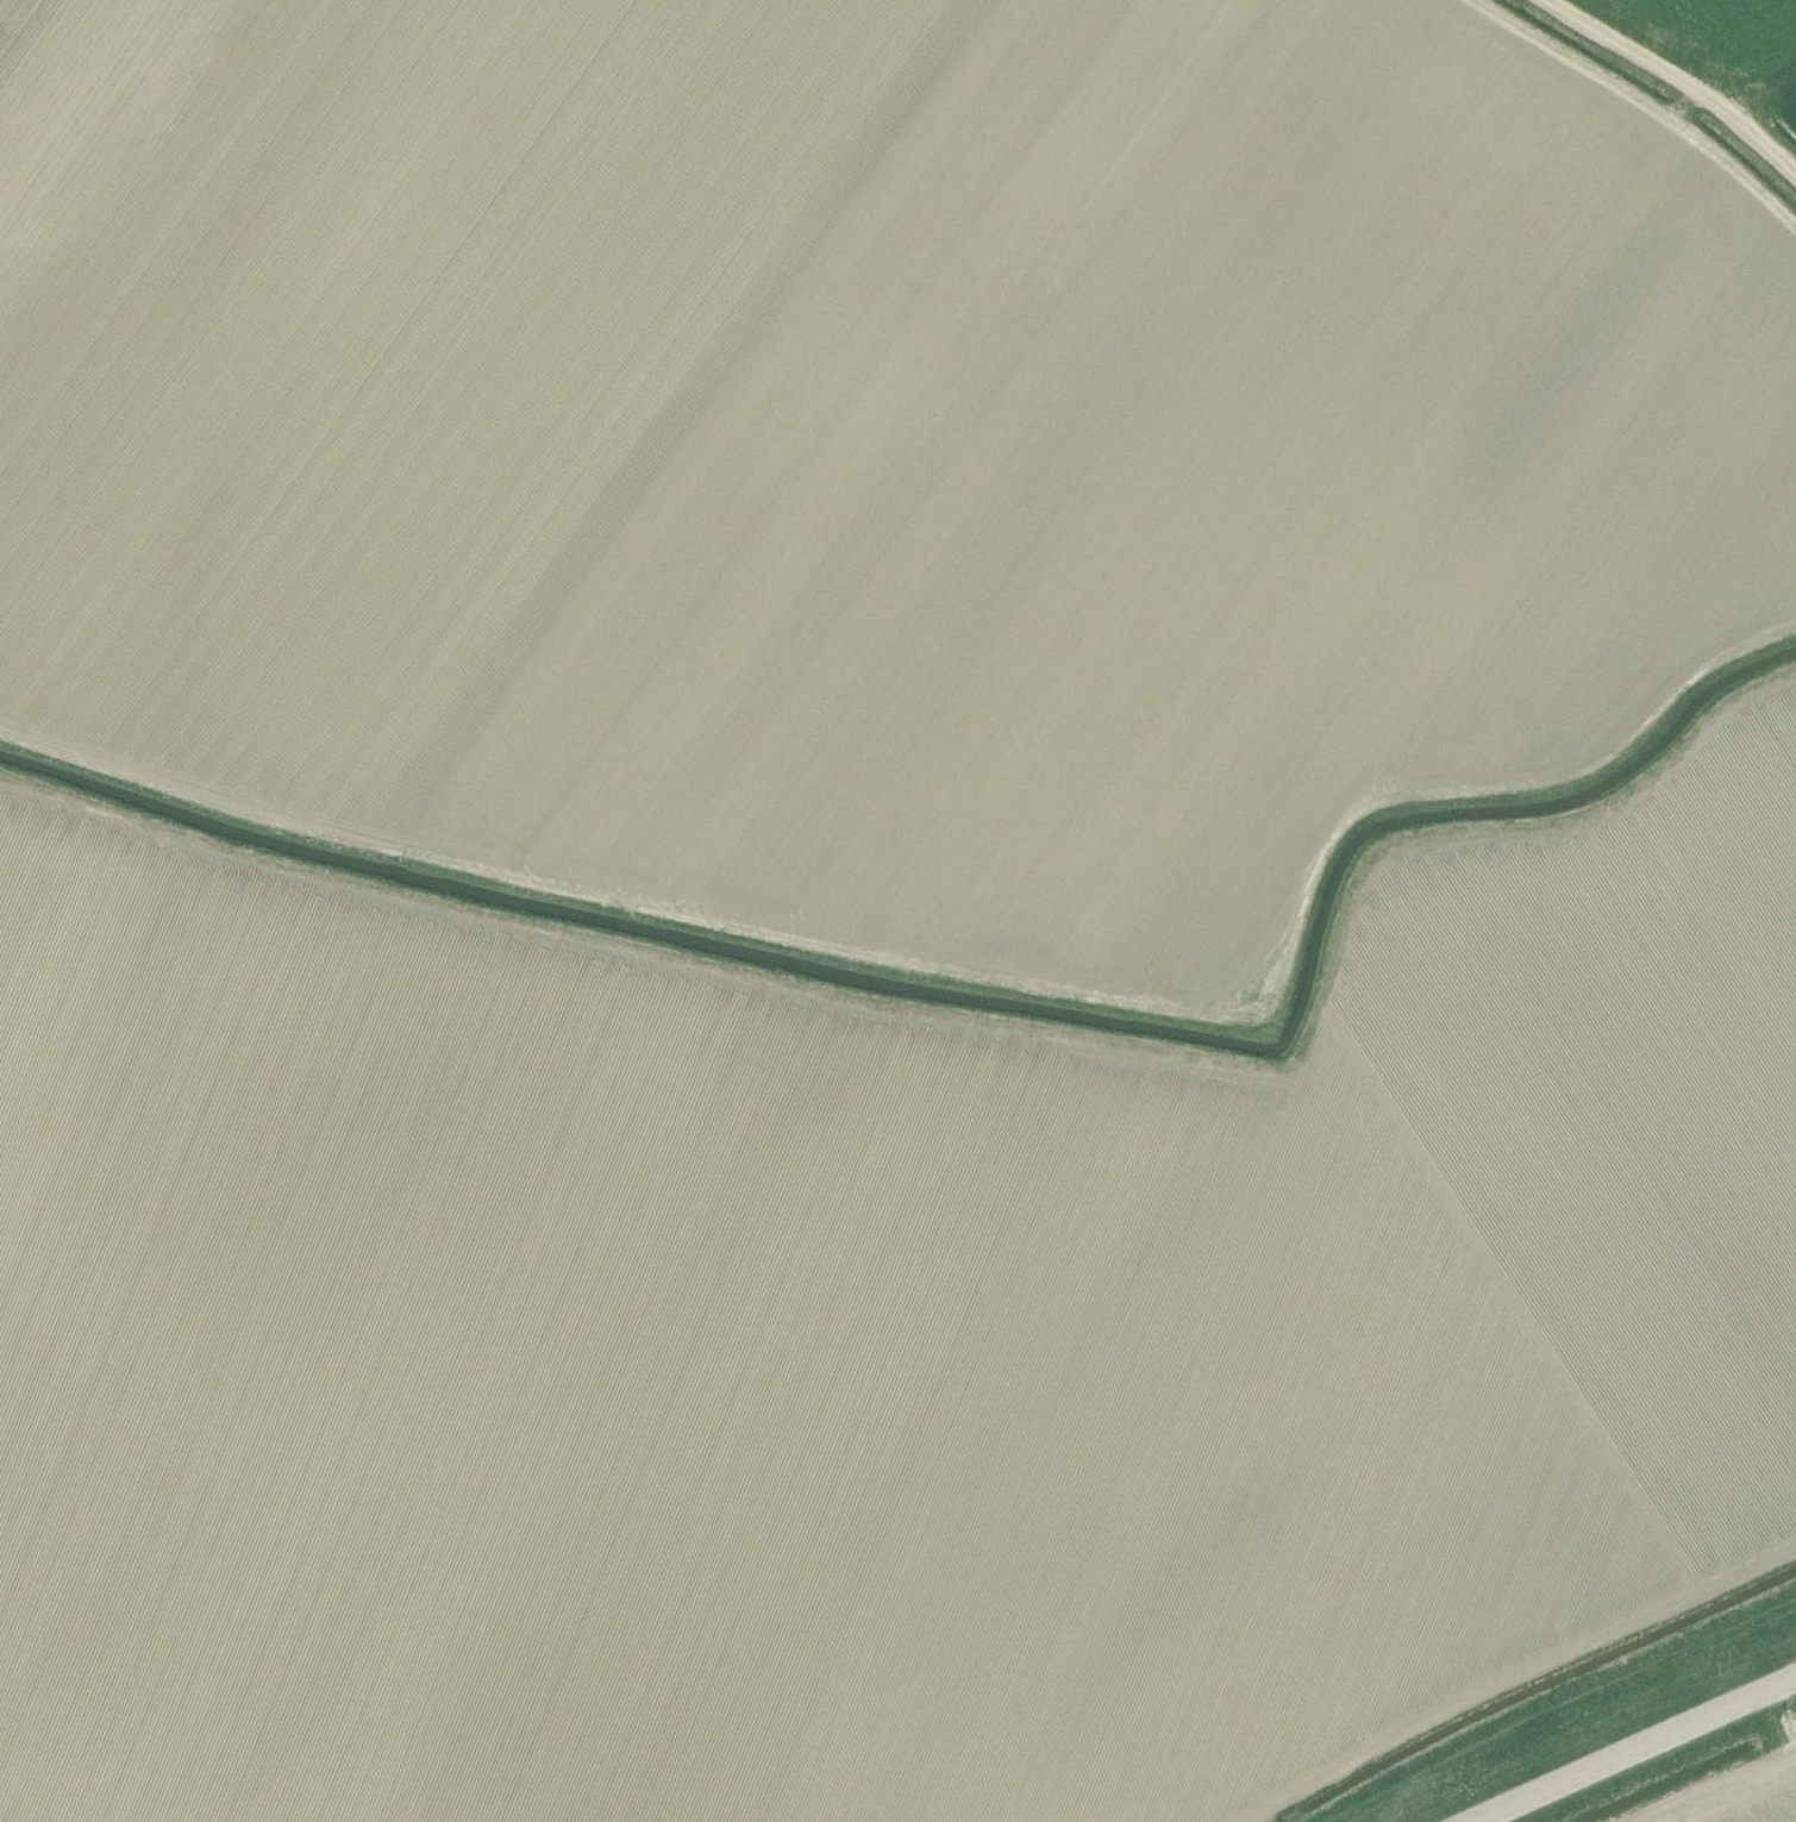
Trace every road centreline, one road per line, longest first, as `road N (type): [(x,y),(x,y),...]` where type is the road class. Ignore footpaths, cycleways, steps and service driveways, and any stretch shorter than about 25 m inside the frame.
road 1 (tertiary): [(1480,1821),(1795,1679)]
road 2 (track): [(1795,177),(1708,99),(1545,0)]

